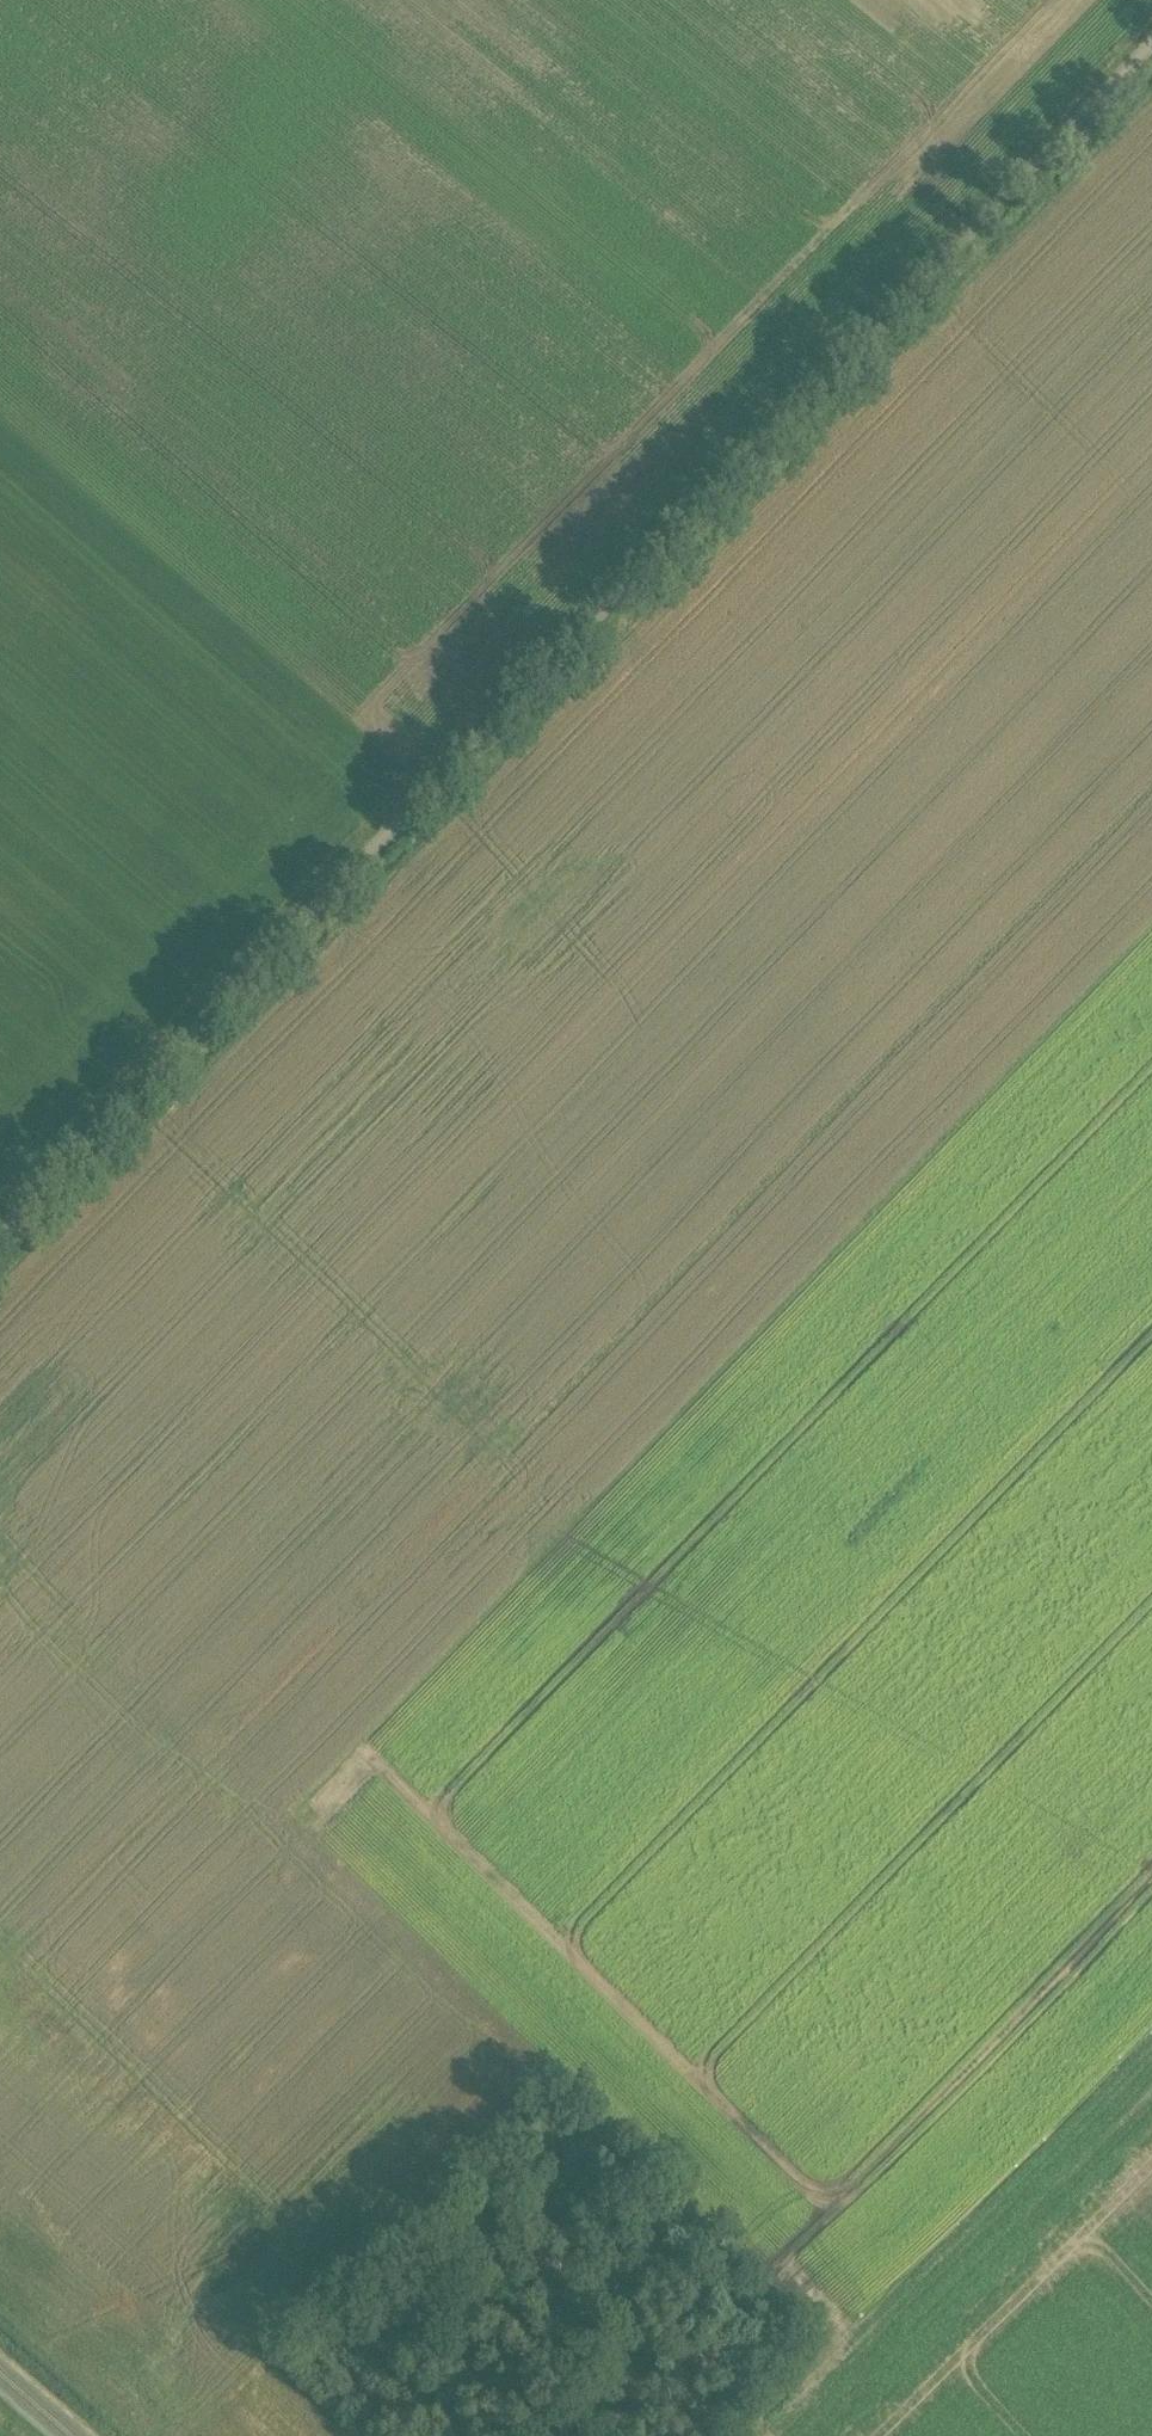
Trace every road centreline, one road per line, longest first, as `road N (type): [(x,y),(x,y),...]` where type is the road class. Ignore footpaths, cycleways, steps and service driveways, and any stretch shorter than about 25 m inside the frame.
road 1 (unclassified): [(0,1235),(1151,45)]

